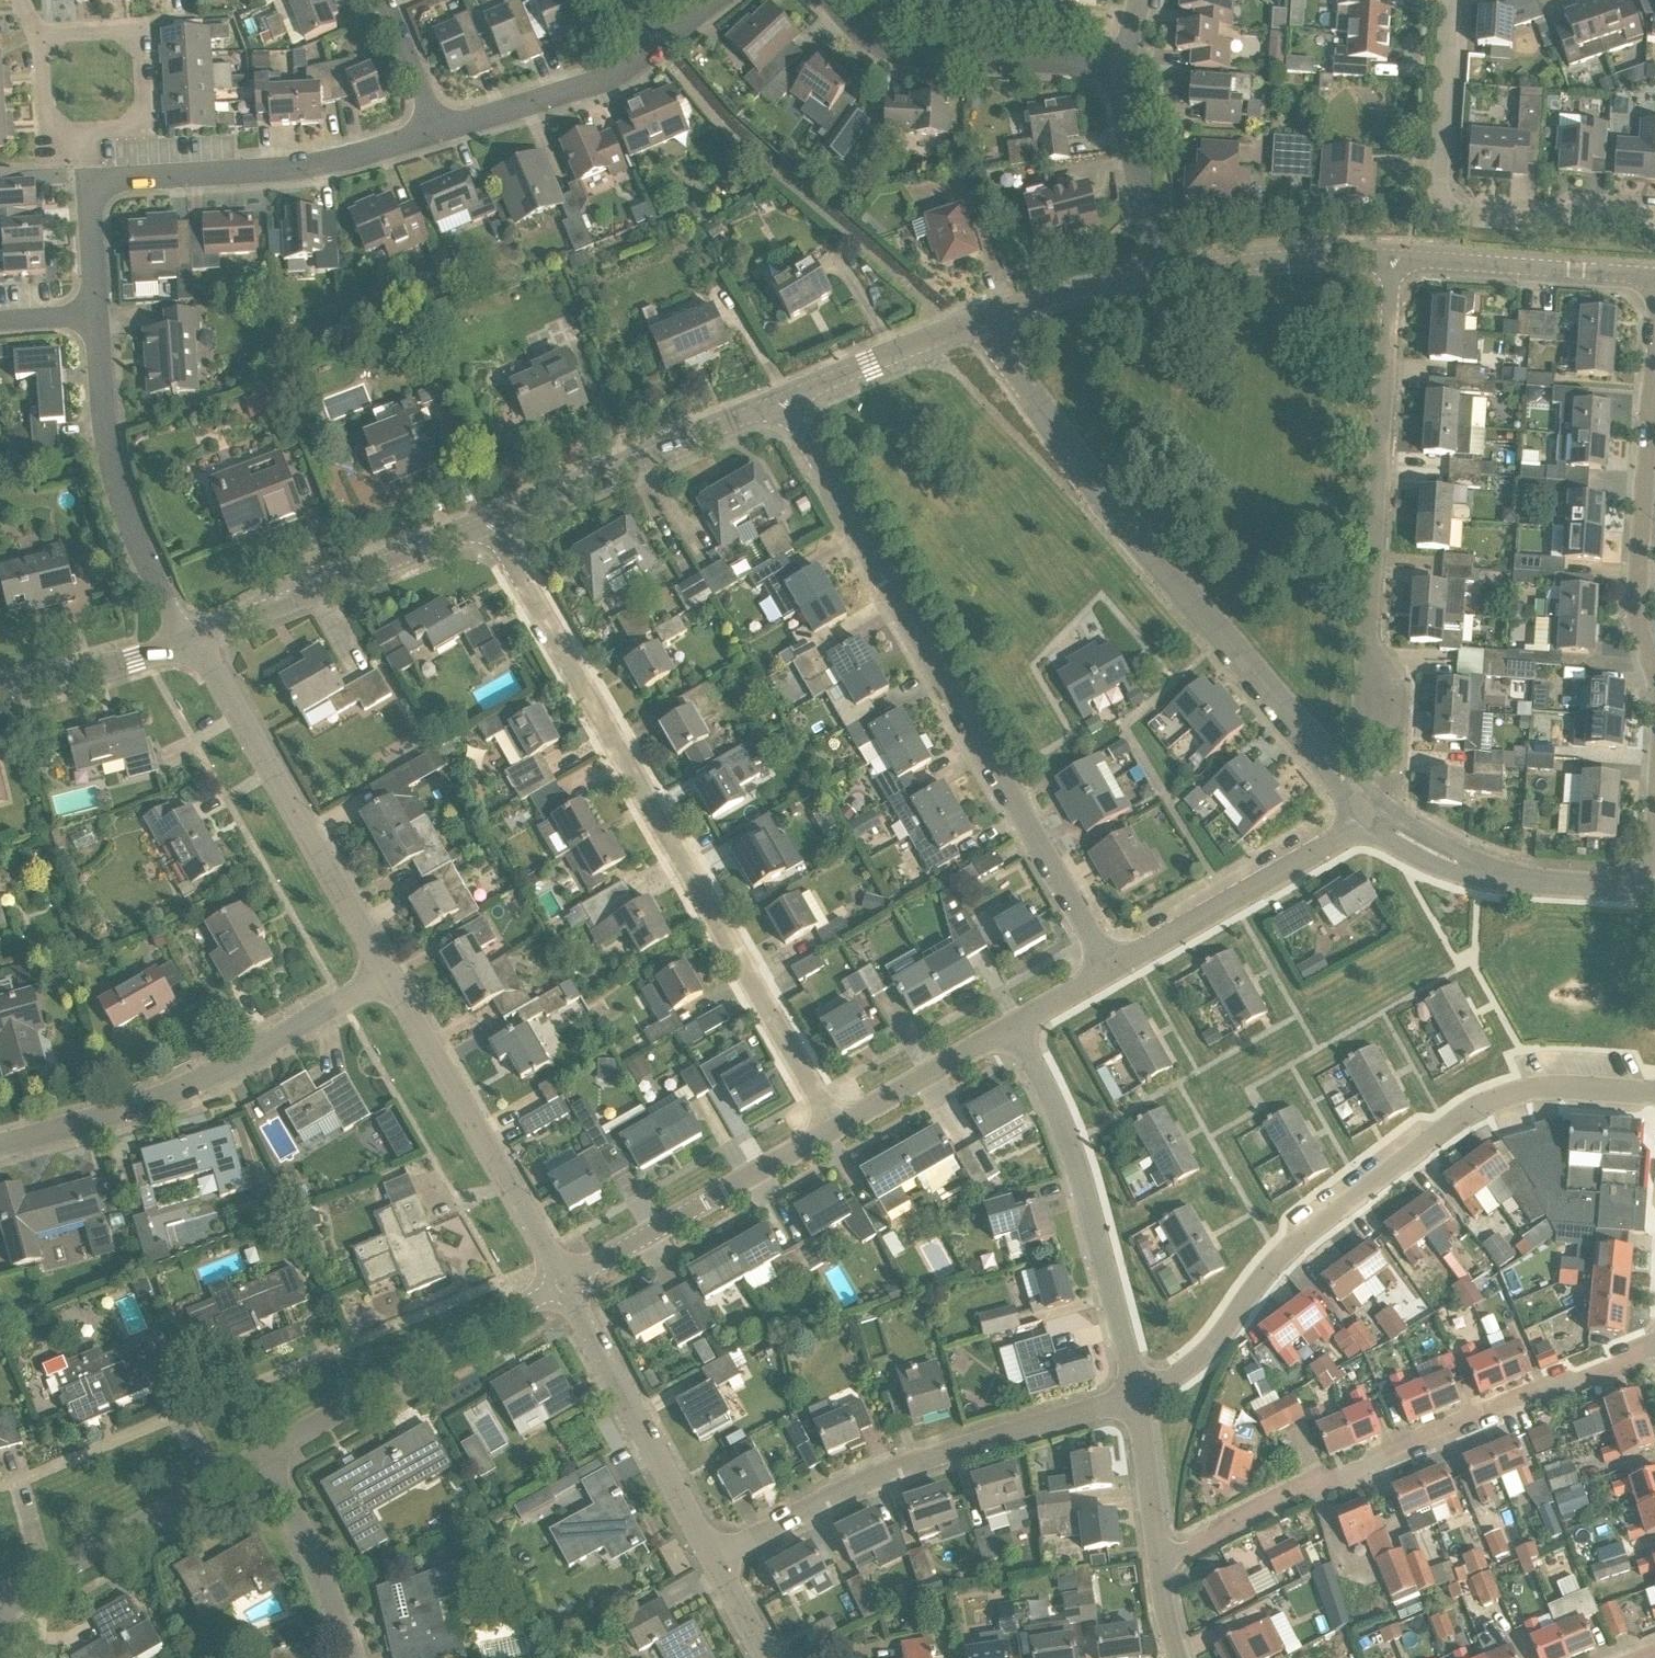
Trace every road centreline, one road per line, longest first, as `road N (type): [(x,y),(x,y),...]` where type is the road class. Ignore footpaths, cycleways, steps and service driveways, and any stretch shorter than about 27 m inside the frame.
road 1 (residential): [(836,1127),(491,522)]
road 2 (residential): [(1112,970),(784,403)]
road 3 (residential): [(1372,817),(1109,506),(977,322)]
road 4 (residential): [(1141,1393),(1212,1351),(1293,1245),(1447,1125),(1537,1087),(1654,1092)]
road 5 (residential): [(1158,1561),(1353,1461),(1548,1381),(1588,1374),(1654,1347)]
road 6 (residential): [(714,1558),(852,1485),(1141,1393)]
road 7 (residential): [(1379,693),(1393,257)]
road 8 (residential): [(0,1145),(221,1074),(393,977)]
road 9 (residential): [(1654,216),(1470,215),(1446,201),(1439,166),(1447,0)]
road 10 (residential): [(393,977),(195,633)]
road 11 (residential): [(1141,1393),(1077,1159),(1013,1028)]
road 12 (residential): [(87,179),(335,163),(445,129)]
road 13 (residential): [(565,1283),(393,977)]
road 14 (residential): [(271,1457),(565,1283)]
road 15 (residential): [(195,633),(146,575),(110,442),(96,319)]
road 16 (residential): [(491,522),(784,403)]
road 17 (residential): [(195,633),(491,522)]
road 18 (residential): [(714,1558),(565,1283)]
road 19 (residential): [(565,1283),(836,1127)]
road 20 (residential): [(1654,670),(1637,609),(1654,369)]
road 21 (residential): [(1112,970),(1372,817)]
road 22 (residential): [(1119,72),(886,63),(841,15)]
road 23 (residential): [(1654,888),(1527,883),(1455,861),(1372,817)]
road 24 (residential): [(12,1595),(271,1457)]
road 25 (residential): [(75,134),(141,130),(147,115),(141,43),(122,29),(59,31),(51,41)]
road 26 (residential): [(1157,274),(1278,258),(1393,257)]
road 27 (residential): [(445,129),(613,77),(651,50)]
road 28 (residential): [(350,1657),(271,1457)]
road 29 (residential): [(784,403),(977,322)]
road 30 (residential): [(1157,274),(1119,72)]
road 31 (residential): [(0,692),(142,658),(195,633)]
road 32 (residential): [(836,1127),(1013,1028)]
road 33 (residential): [(1654,277),(1461,262)]
road 34 (residential): [(977,322),(1157,274)]
road 35 (residential): [(1158,1561),(1141,1393)]
road 36 (residential): [(445,129),(387,0)]
road 37 (residential): [(96,319),(87,179)]

